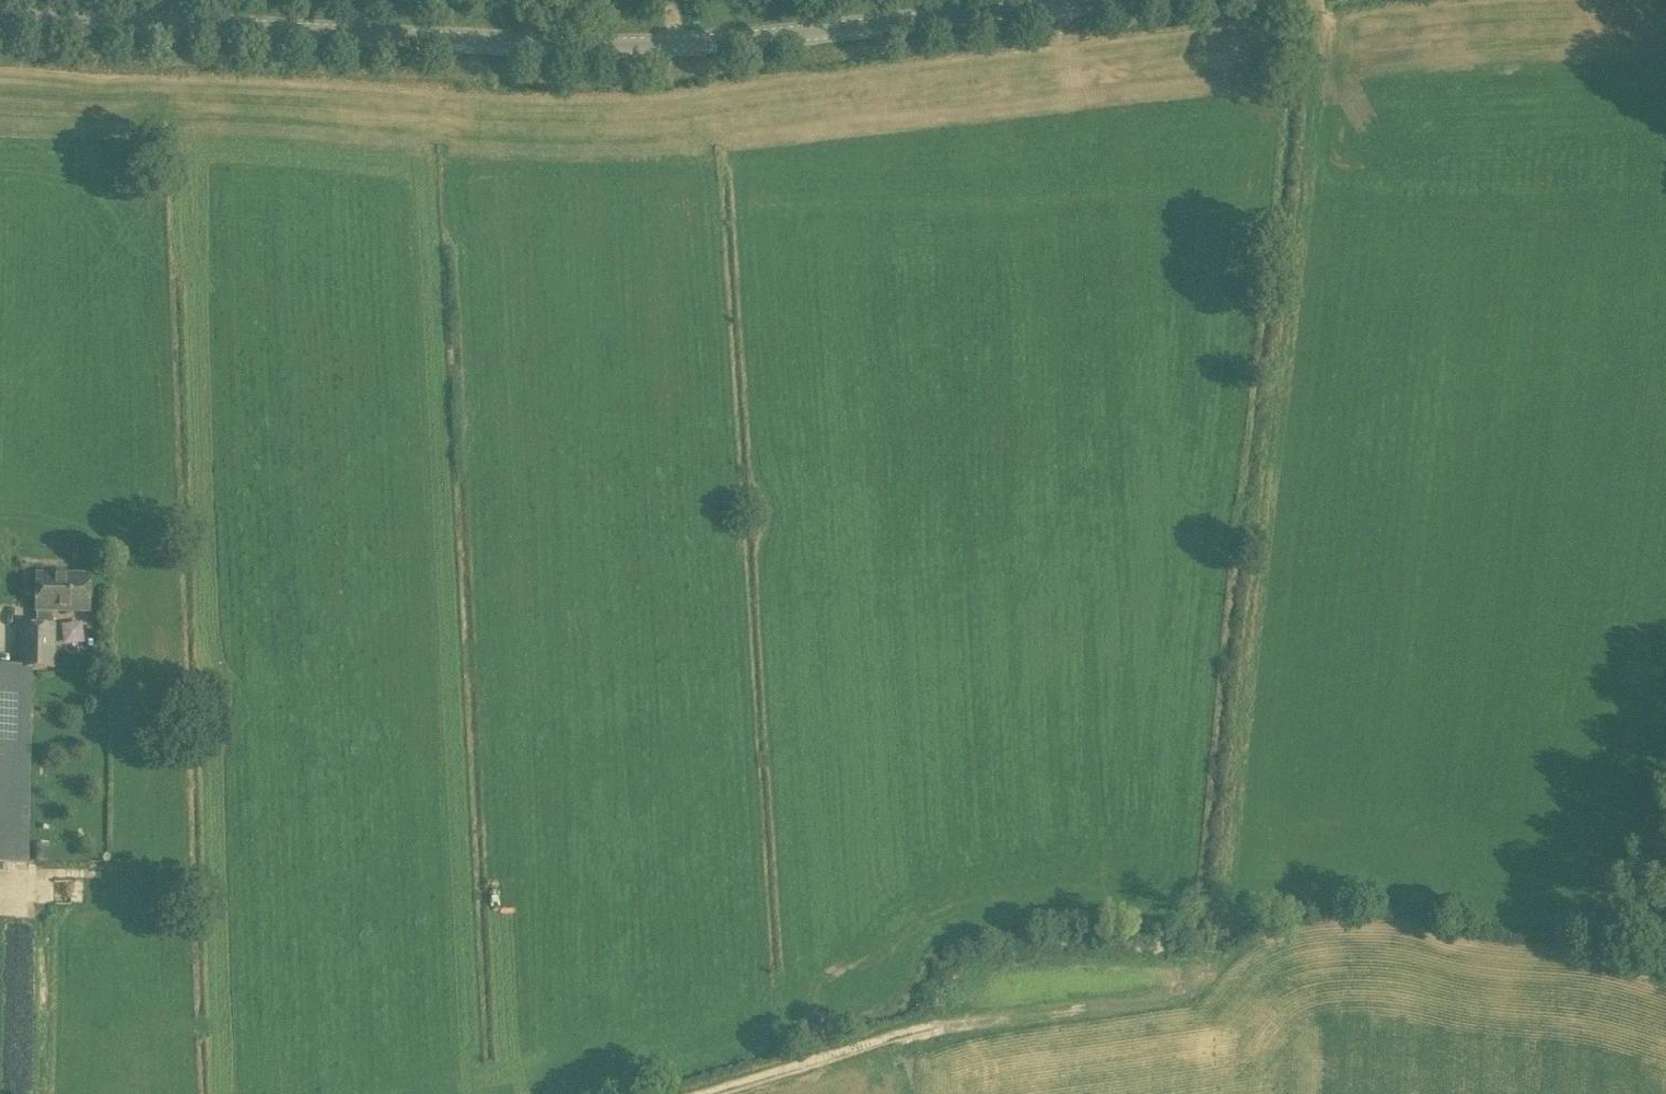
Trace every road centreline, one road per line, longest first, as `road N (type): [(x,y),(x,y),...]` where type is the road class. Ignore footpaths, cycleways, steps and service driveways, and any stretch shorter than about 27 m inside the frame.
road 1 (tertiary): [(1055,0),(627,41),(0,11)]

